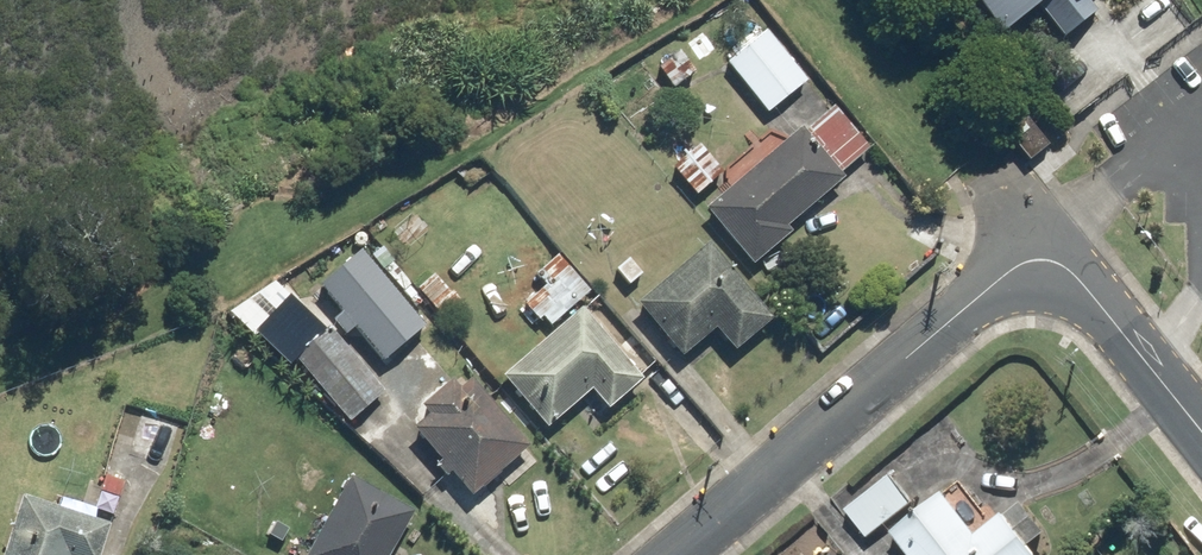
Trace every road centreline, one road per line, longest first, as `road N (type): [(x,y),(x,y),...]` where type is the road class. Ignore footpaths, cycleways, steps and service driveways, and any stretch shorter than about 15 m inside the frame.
road 1 (residential): [(1042,247),(673,554)]
road 2 (residential): [(1042,247),(1201,444)]

